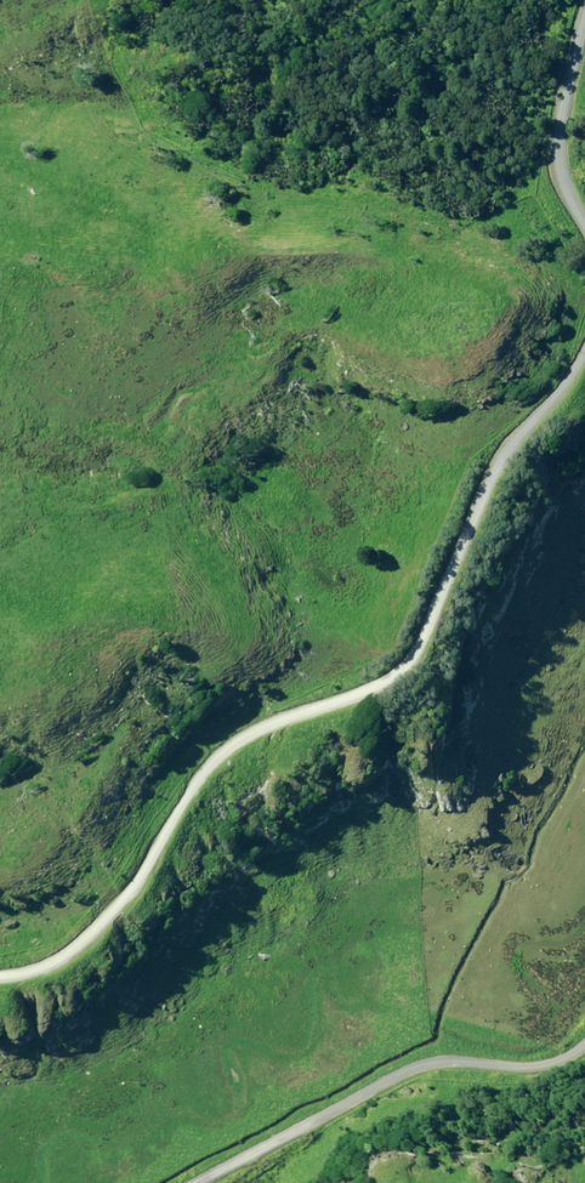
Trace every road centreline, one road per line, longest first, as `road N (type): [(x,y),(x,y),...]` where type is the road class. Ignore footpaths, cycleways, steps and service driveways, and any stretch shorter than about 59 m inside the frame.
road 1 (unclassified): [(0,977),(36,972),(93,936),(146,872),(219,756),(283,719),(347,701),(405,672),(422,650),(496,472),(584,358)]
road 2 (unclassified): [(584,1043),(553,1063),(529,1067),(412,1069),(196,1182)]
road 3 (unclassified): [(584,221),(561,177),(557,153),(584,21)]

